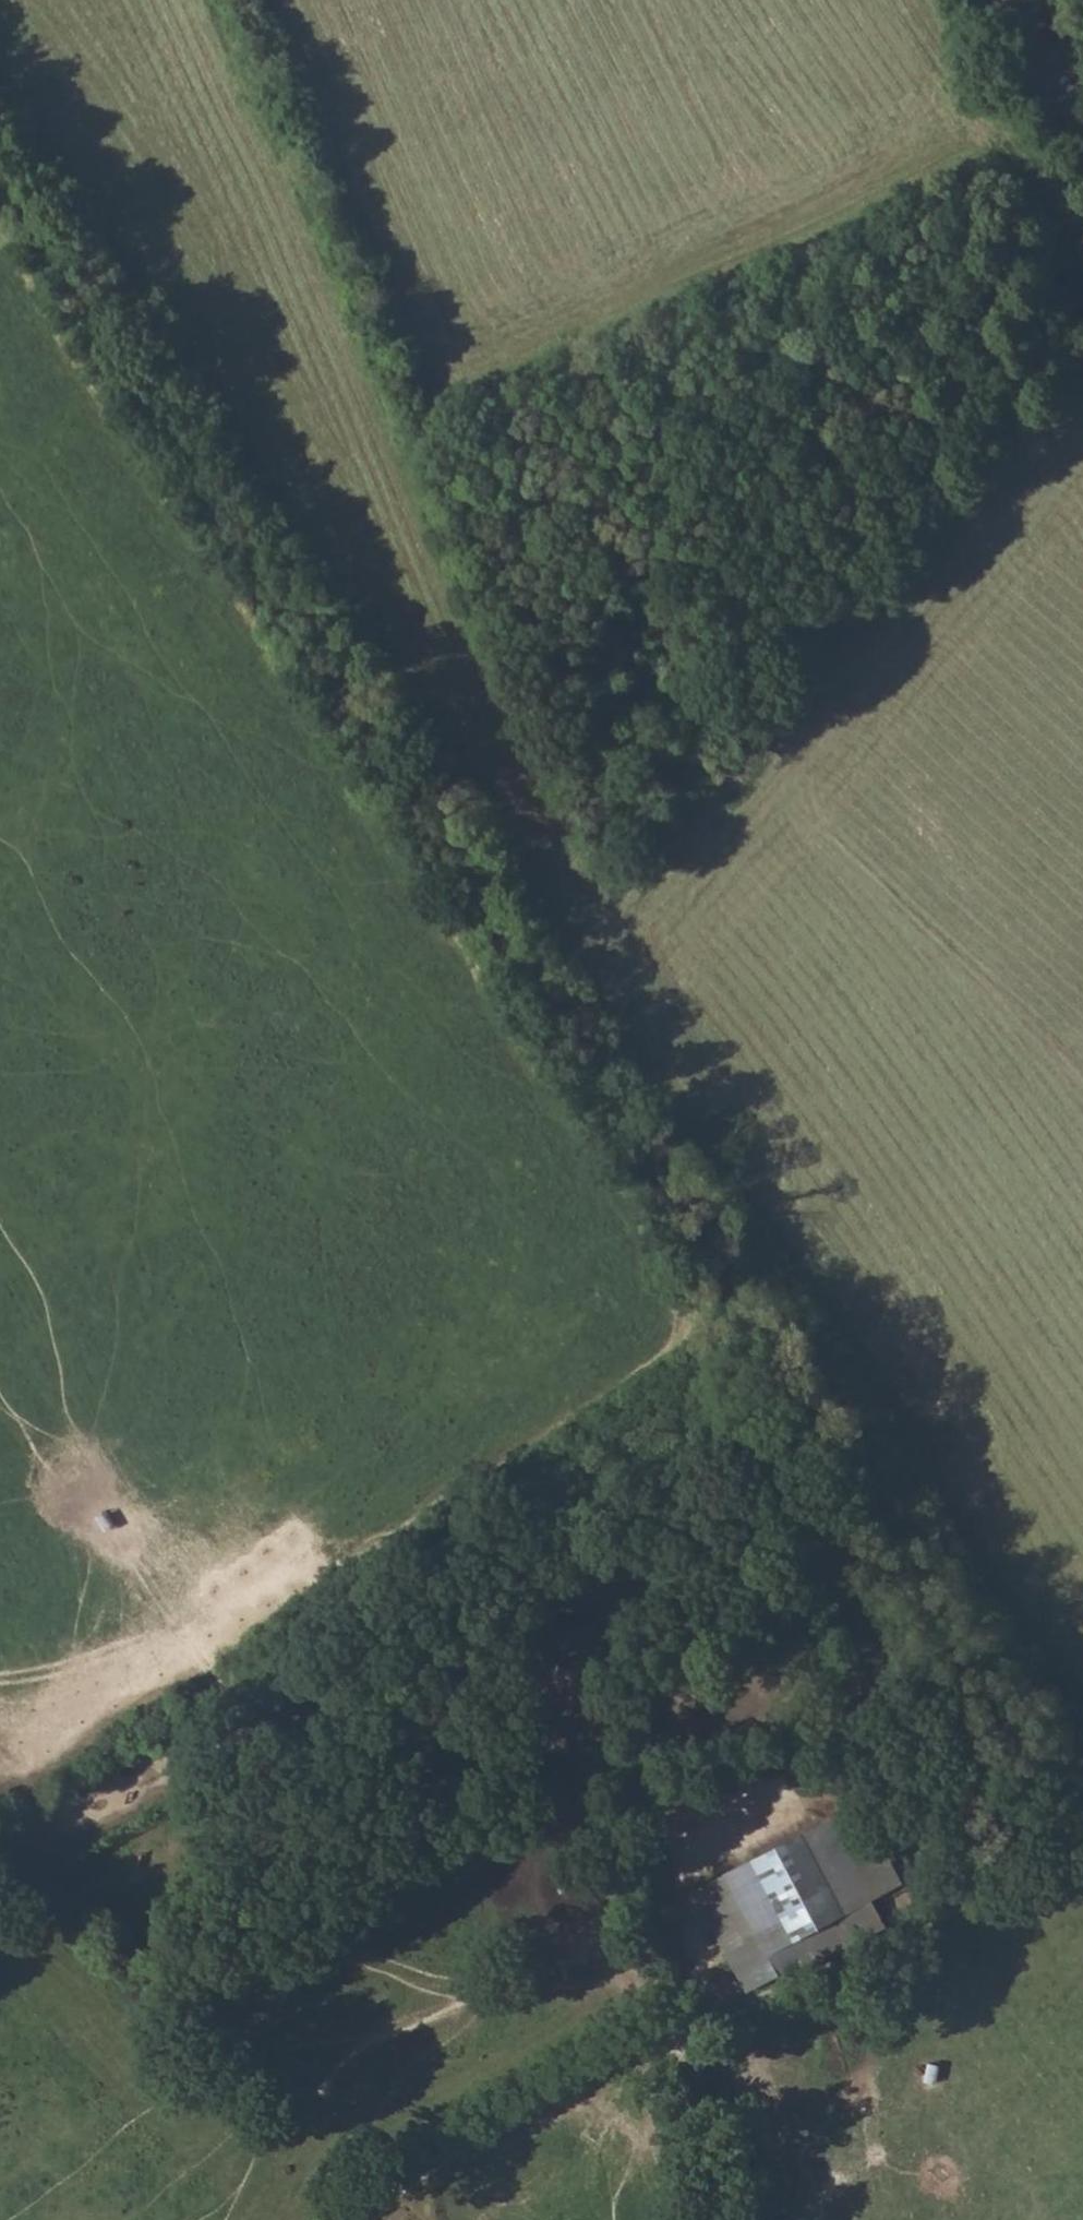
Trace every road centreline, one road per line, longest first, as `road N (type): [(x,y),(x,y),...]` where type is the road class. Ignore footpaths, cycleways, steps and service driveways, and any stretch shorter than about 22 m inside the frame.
road 1 (track): [(686,2021),(724,2219)]
road 2 (tertiary): [(1012,0),(1082,112)]

